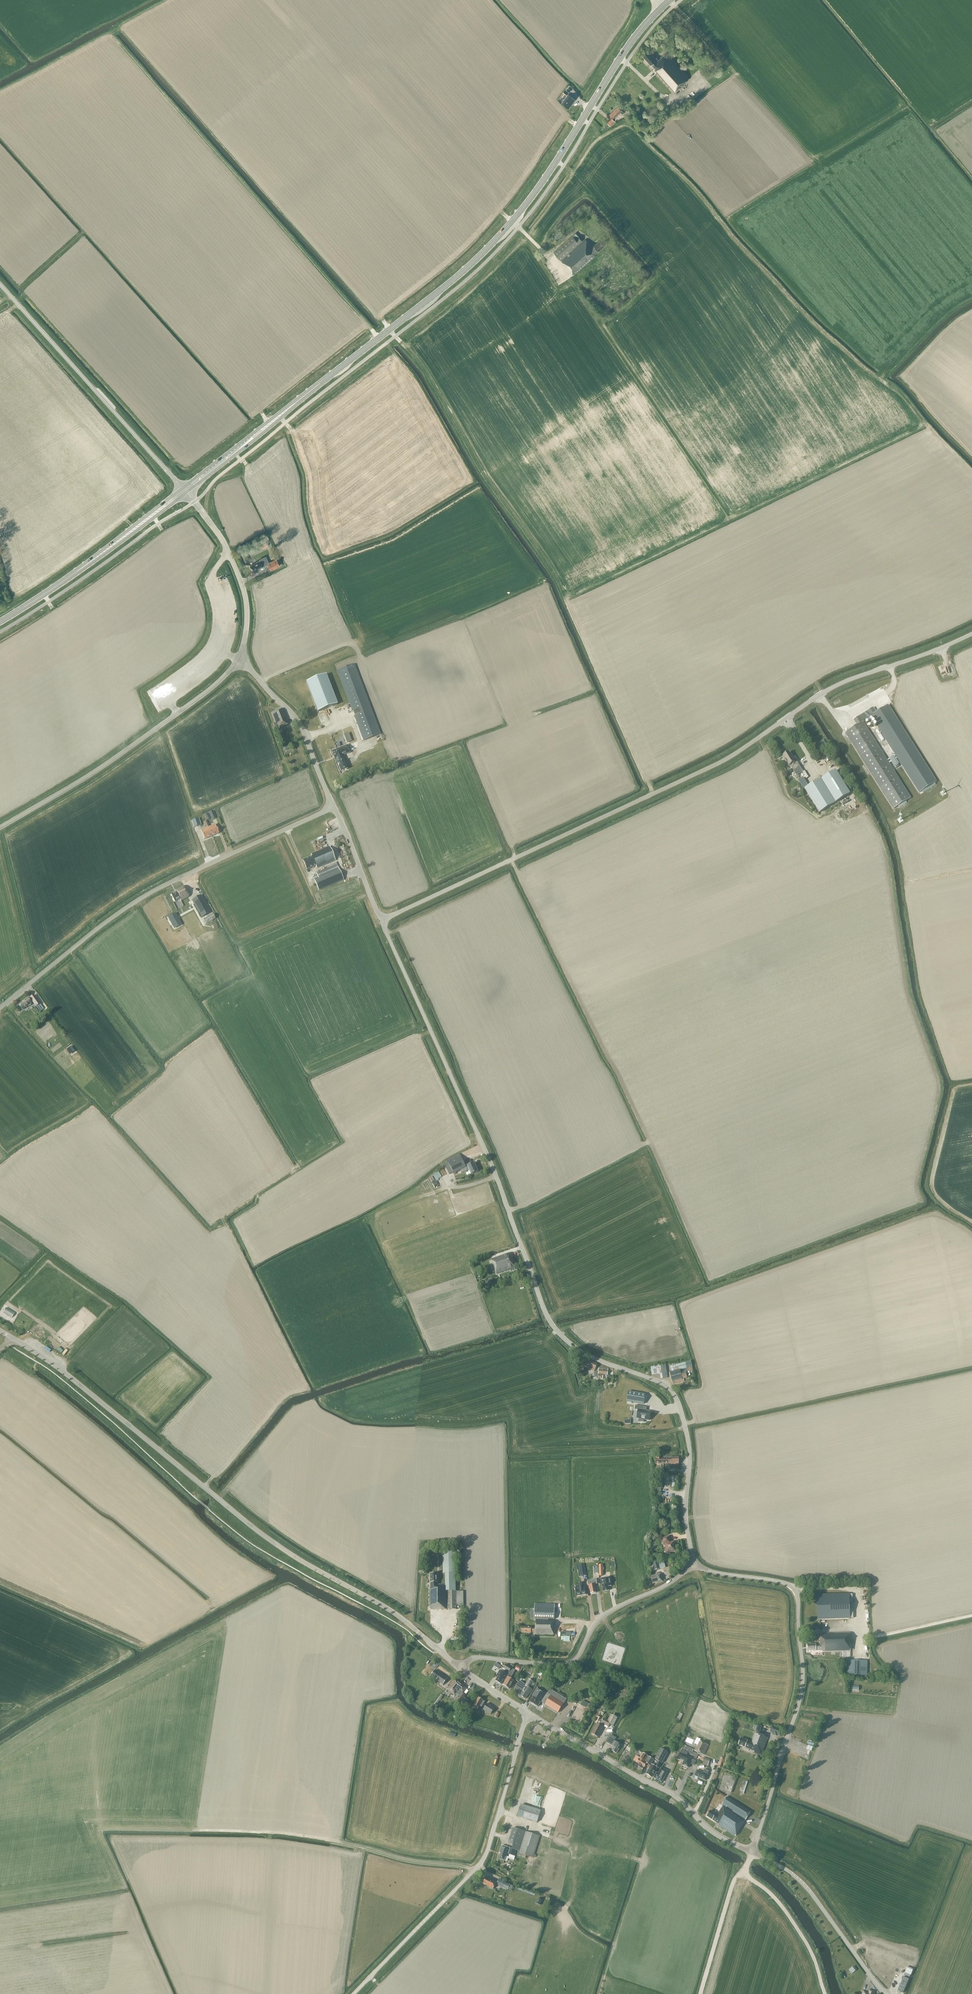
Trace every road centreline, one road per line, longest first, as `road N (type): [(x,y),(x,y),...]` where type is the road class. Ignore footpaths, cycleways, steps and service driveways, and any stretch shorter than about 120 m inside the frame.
road 1 (unclassified): [(693,1565),(685,1517),(690,1454),(677,1399),(662,1383),(579,1350),(550,1321),(489,1160),(381,920)]
road 2 (unclassified): [(381,920),(705,769),(847,680),(971,634)]
road 3 (tertiary): [(460,1668),(397,1615),(260,1533),(14,1339)]
road 4 (primary): [(315,386),(506,227),(660,8)]
road 5 (track): [(474,1870),(279,1836),(102,1829),(124,1888)]
road 6 (unclassified): [(0,1008),(135,902),(333,807)]
road 7 (unclassified): [(752,1852),(802,1690),(797,1596),(786,1583),(693,1565)]
road 8 (unclassified): [(354,1993),(484,1858),(529,1714)]
road 9 (tertiary): [(0,827),(120,754),(237,660)]
road 10 (unclassified): [(460,1668),(485,1659),(569,1665),(608,1613),(693,1565)]
road 11 (unclassified): [(182,487),(0,284)]
road 12 (unclassified): [(752,1852),(715,1834),(665,1791),(529,1714)]
road 13 (unclassified): [(887,1993),(804,1881),(752,1852)]
road 14 (tertiary): [(237,660),(244,591),(224,543),(187,492)]
road 15 (unclassified): [(333,807),(298,722),(237,660)]
road 16 (primary): [(315,386),(182,487)]
road 17 (track): [(752,1852),(747,1873),(790,1917),(825,1993)]
road 18 (primary): [(187,492),(315,386)]
road 19 (primary): [(74,573),(187,492)]
road 20 (primary): [(182,487),(74,573)]
road 21 (track): [(747,1873),(733,1880),(700,1993)]
road 22 (unclassified): [(381,920),(333,807)]

